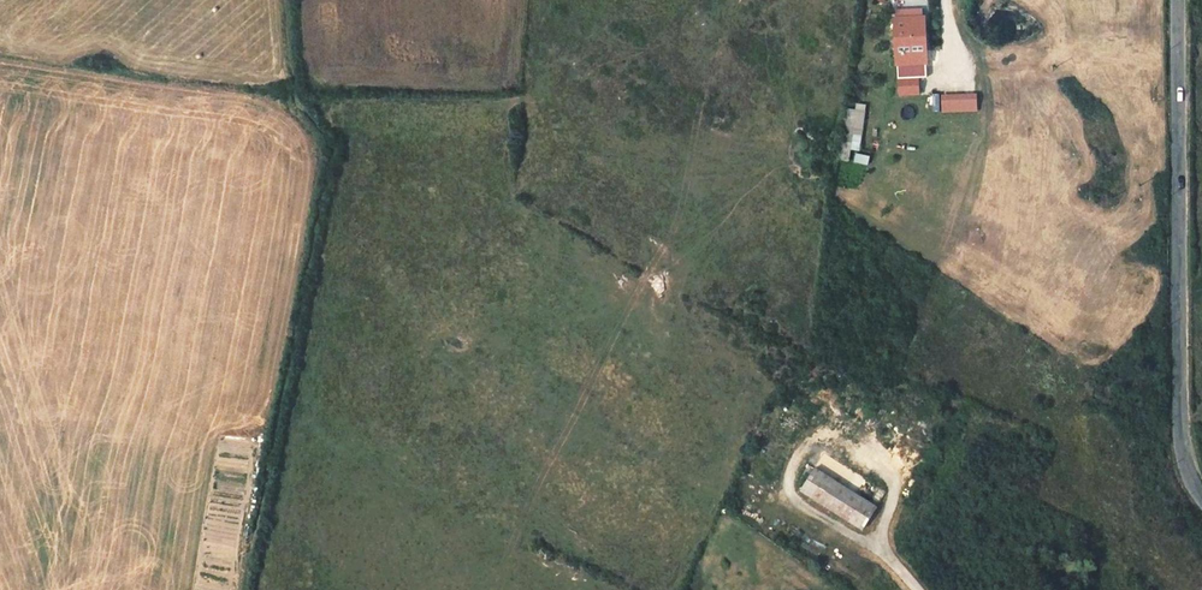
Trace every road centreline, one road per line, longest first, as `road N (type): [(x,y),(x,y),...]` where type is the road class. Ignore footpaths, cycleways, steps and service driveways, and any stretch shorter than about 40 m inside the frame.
road 1 (tertiary): [(1201,494),(1180,432),(1179,0)]

